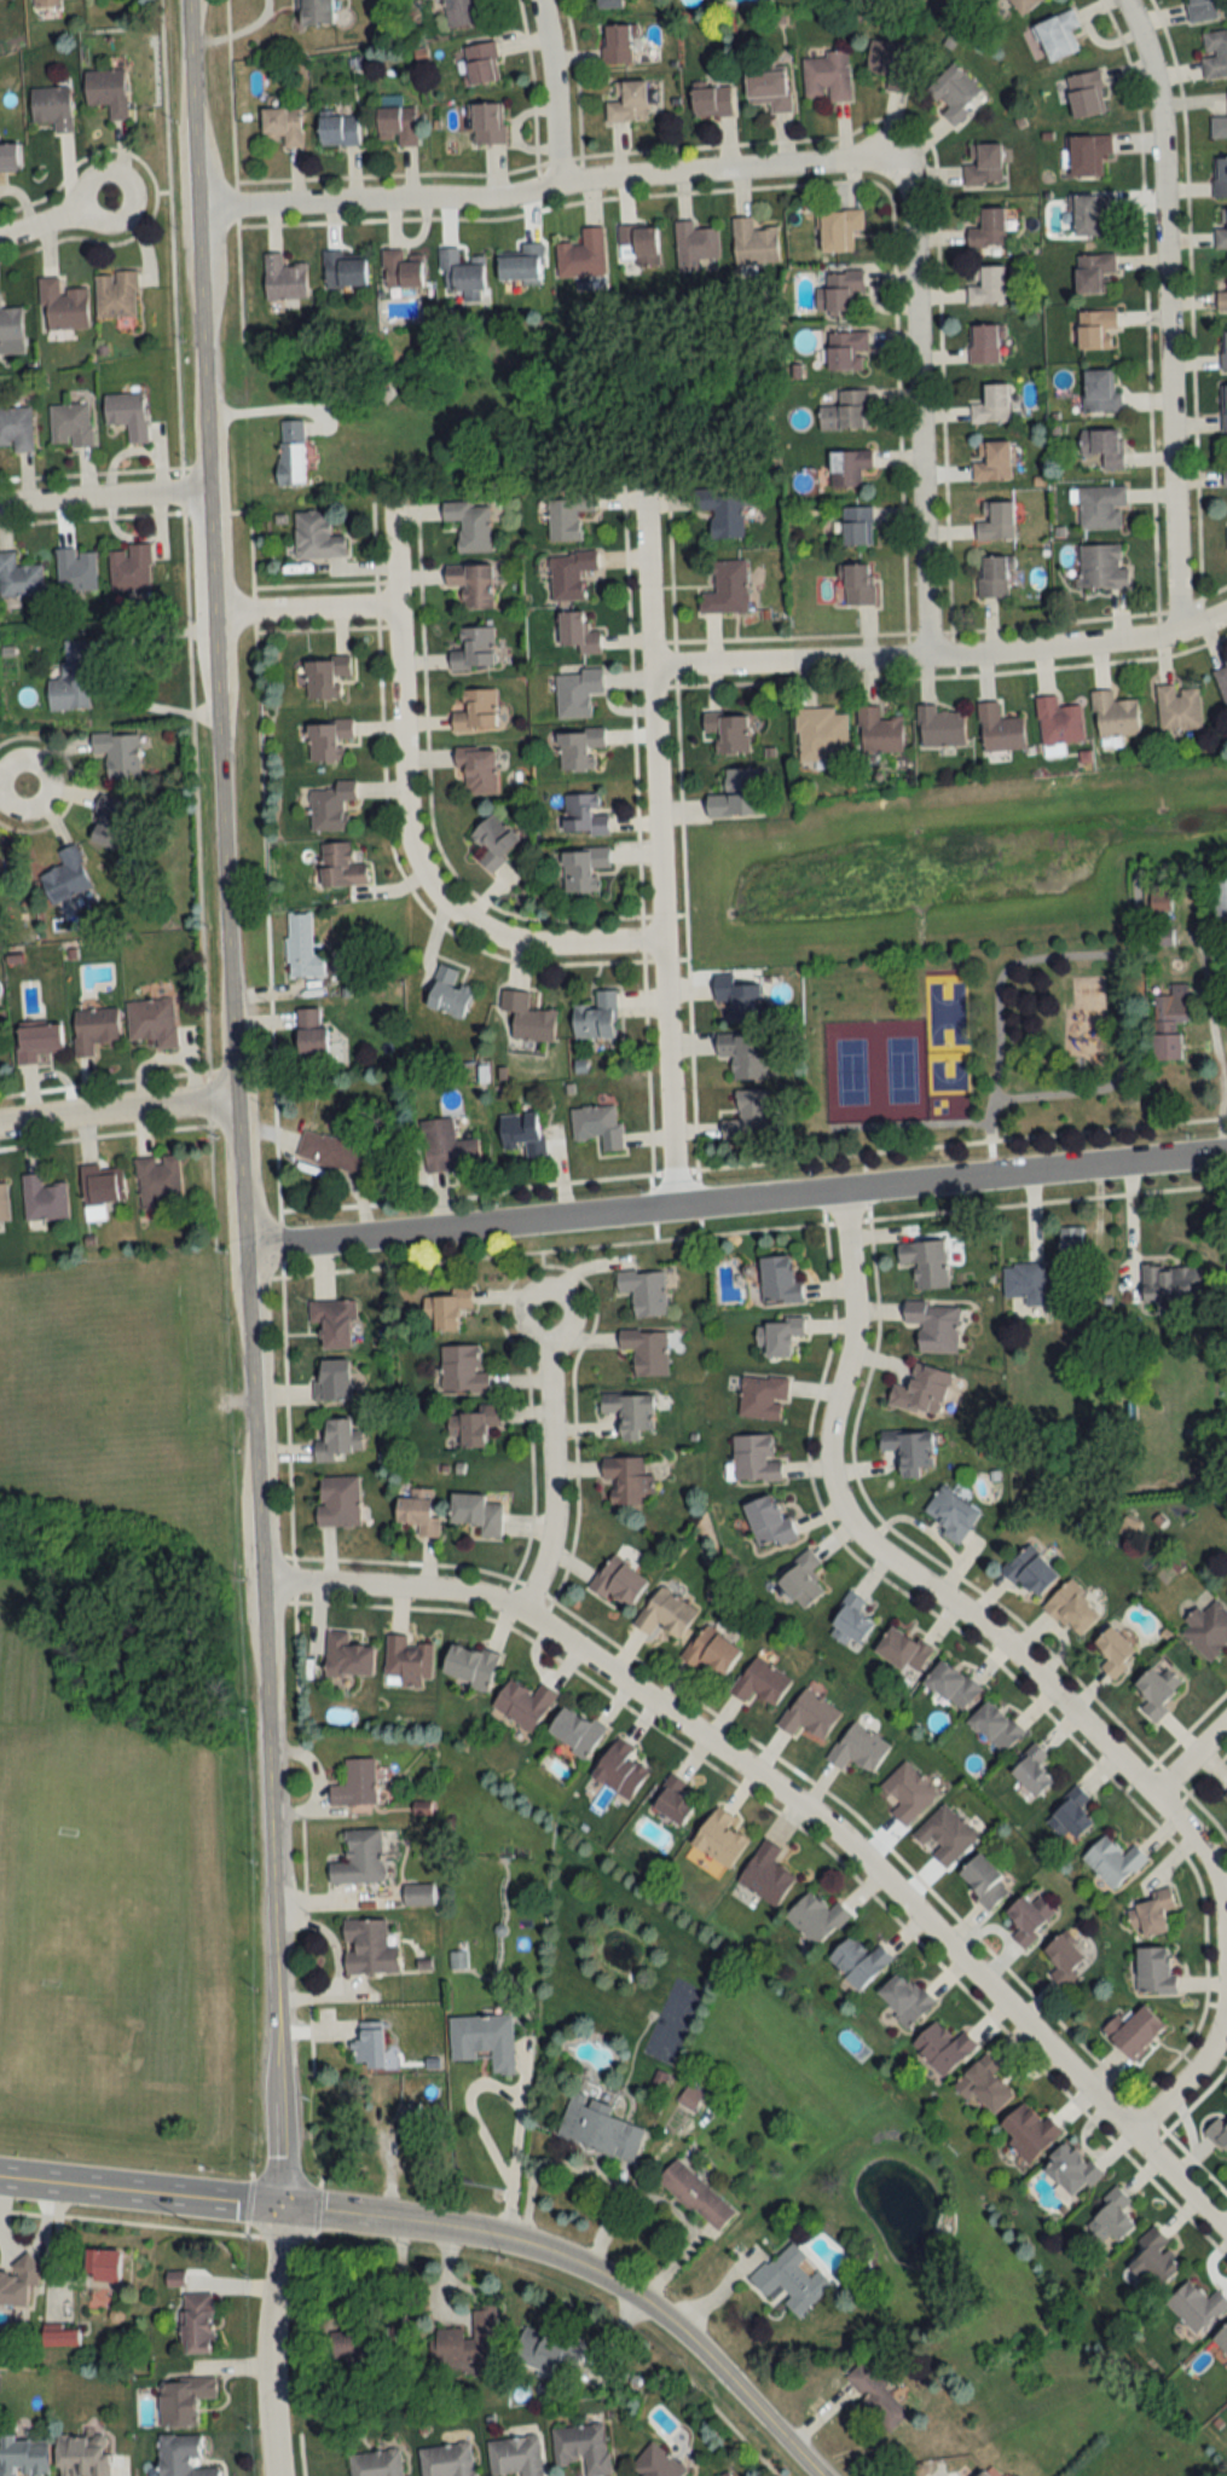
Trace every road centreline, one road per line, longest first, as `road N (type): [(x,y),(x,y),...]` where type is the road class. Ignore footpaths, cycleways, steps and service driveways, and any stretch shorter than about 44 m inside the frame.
road 1 (tertiary): [(193,0),(274,2095)]
road 2 (residential): [(254,1584),(421,1589),(516,1610),(822,1823),(1226,2234)]
road 3 (residential): [(1128,2133),(1174,2090),(1214,2030),(1226,1990),(1215,1885),(1197,1846),(1020,1660),(843,1517),(824,1460),(850,1319),(834,1193)]
road 4 (residential): [(241,1244),(1226,1154)]
road 5 (residential): [(670,1209),(638,491)]
road 6 (residential): [(201,203),(451,204),(766,169),(868,166),(895,173)]
road 7 (residential): [(1119,0),(1151,79),(1159,131),(1175,631)]
road 8 (residential): [(658,941),(499,938),(447,910),(415,868),(399,787),(389,504)]
road 9 (residential): [(650,671),(1112,642),(1226,611)]
road 10 (residential): [(895,173),(905,207),(924,658)]
road 11 (tertiary): [(813,2475),(675,2331),(619,2290),(510,2243),(415,2223)]
road 12 (residential): [(516,1610),(546,1514),(546,1306)]
road 13 (tertiary): [(278,2205),(0,2178)]
road 14 (residential): [(270,2475),(267,2335),(278,2205)]
road 15 (residential): [(0,1123),(235,1095)]
road 16 (residential): [(0,506),(212,493)]
road 17 (residential): [(533,0),(565,187)]
road 18 (residential): [(392,609),(216,612)]
road 19 (tertiary): [(415,2223),(278,2205)]

